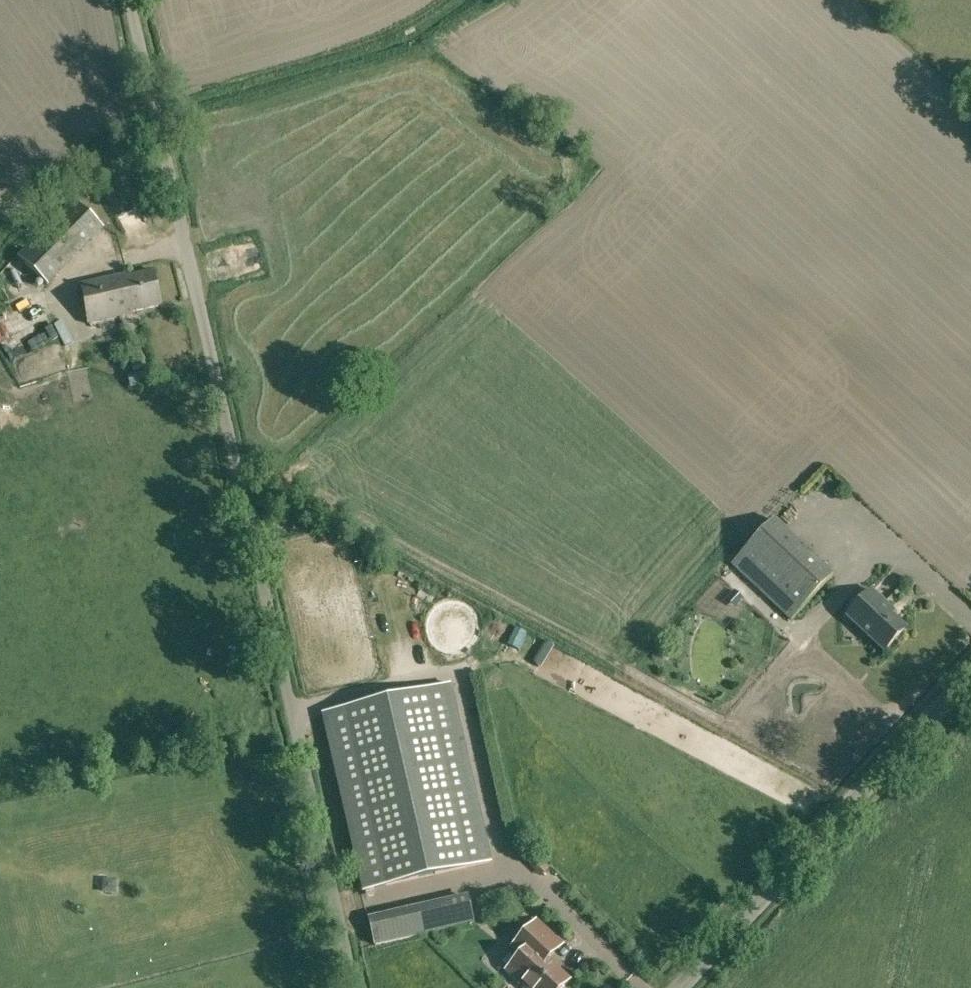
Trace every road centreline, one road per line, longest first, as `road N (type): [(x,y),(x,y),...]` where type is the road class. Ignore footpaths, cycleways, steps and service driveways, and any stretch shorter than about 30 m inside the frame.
road 1 (unclassified): [(355,987),(130,0)]
road 2 (unclassified): [(678,987),(970,675)]

